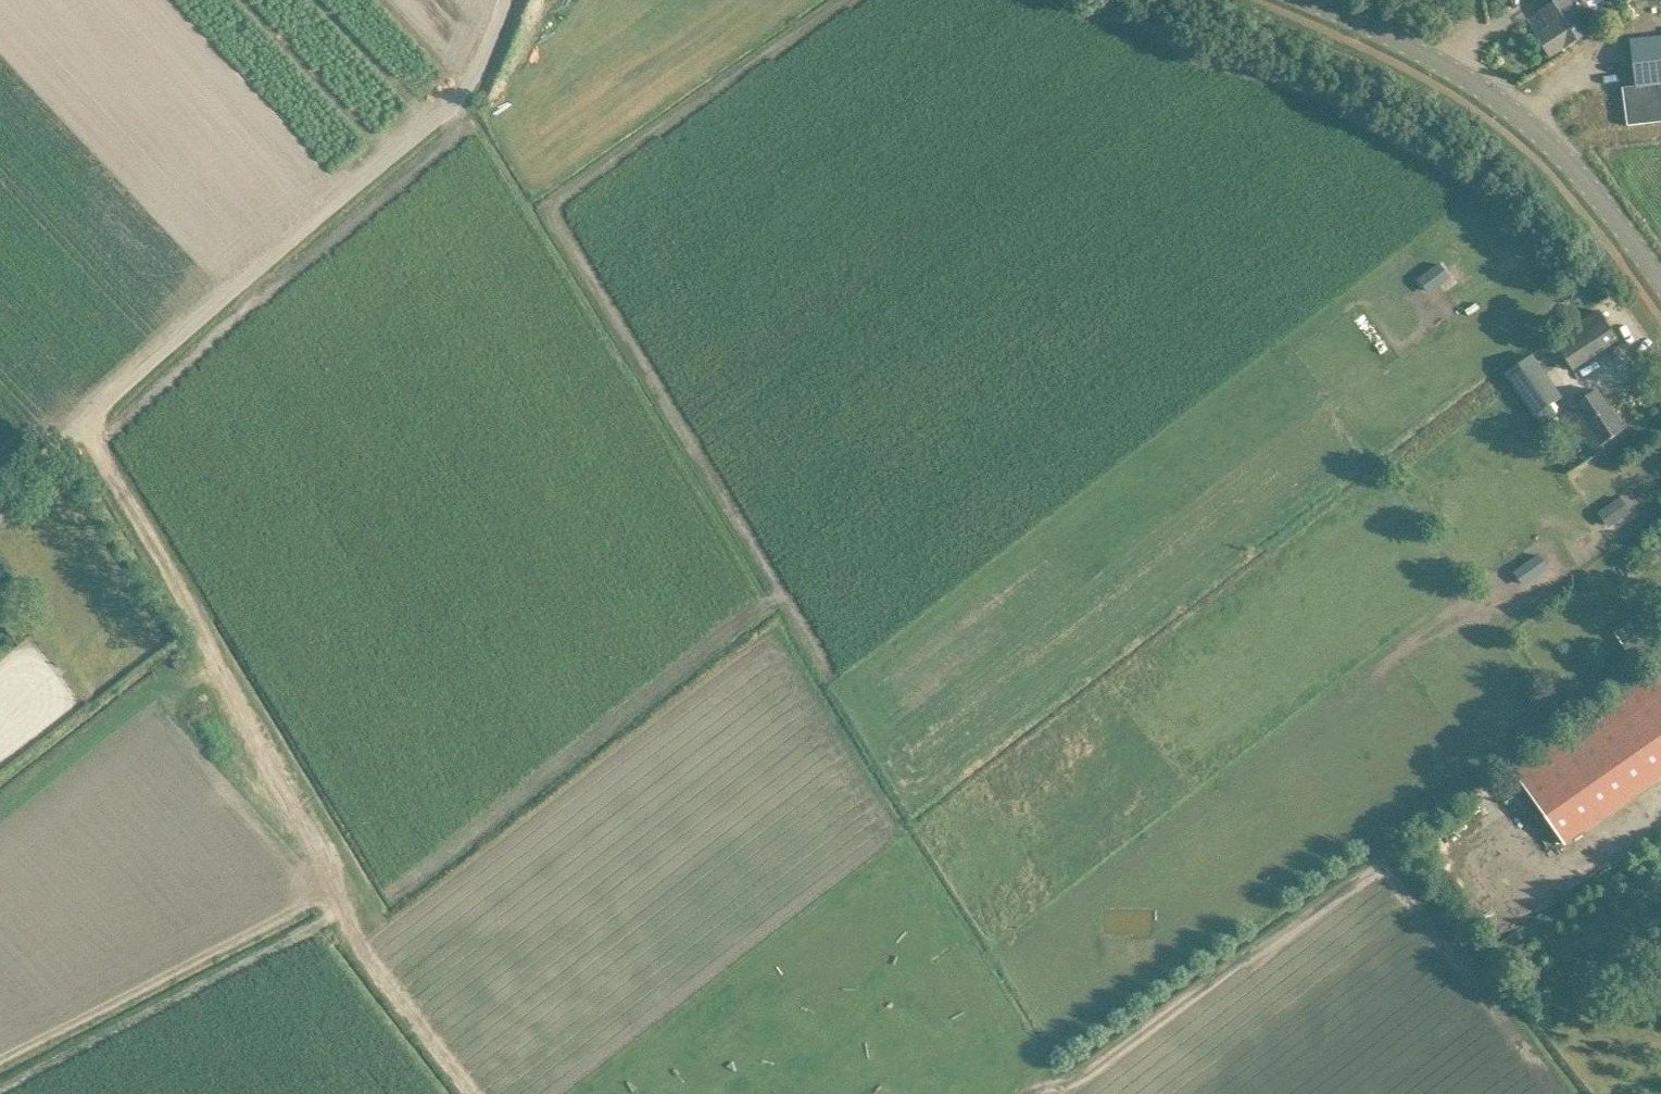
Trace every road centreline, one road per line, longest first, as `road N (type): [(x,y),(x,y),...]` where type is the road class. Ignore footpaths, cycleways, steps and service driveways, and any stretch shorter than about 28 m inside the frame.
road 1 (tertiary): [(1660,292),(1557,146),(1523,112),(1434,57),(1291,0)]

